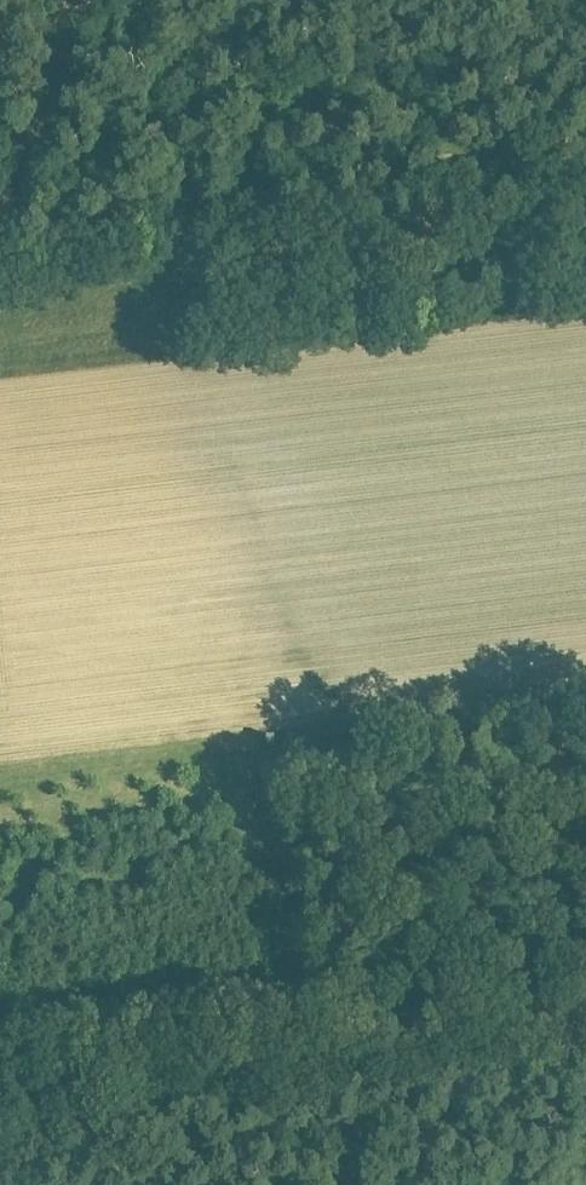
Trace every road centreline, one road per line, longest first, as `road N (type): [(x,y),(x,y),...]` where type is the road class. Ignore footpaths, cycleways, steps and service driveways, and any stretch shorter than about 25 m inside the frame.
road 1 (unclassified): [(0,1103),(417,1057),(585,1009)]

